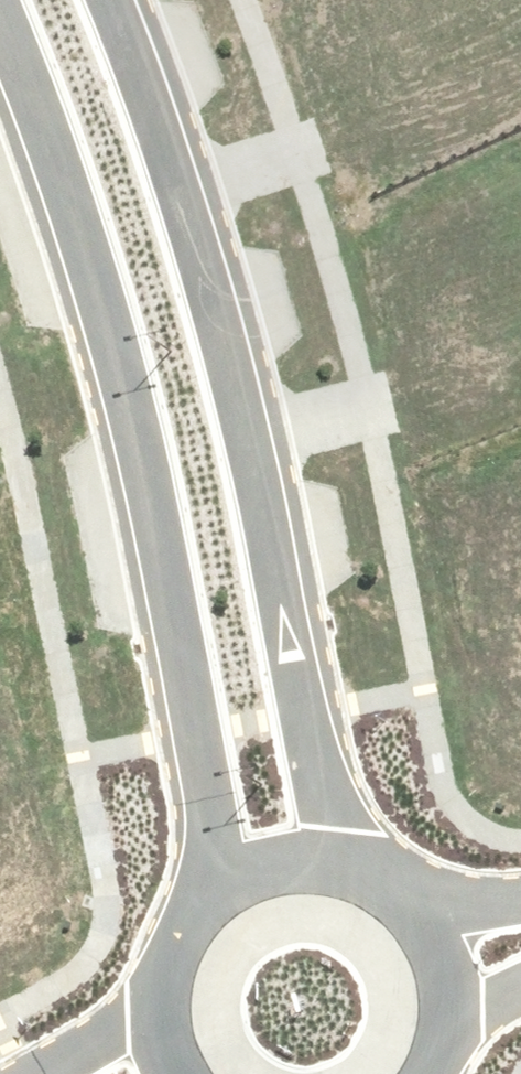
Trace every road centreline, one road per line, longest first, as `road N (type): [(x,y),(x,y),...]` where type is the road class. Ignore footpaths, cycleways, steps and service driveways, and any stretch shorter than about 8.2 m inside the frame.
road 1 (tertiary): [(110,0),(190,218),(244,407),(348,872)]
road 2 (tertiary): [(229,873),(114,346),(76,215),(0,24)]
road 3 (tertiary): [(155,1066),(142,1010),(152,954),(182,906),(229,873)]
road 4 (tertiary): [(348,872),(389,900),(418,939),(433,986)]
road 5 (tertiary): [(229,873),(268,861),(348,872)]

